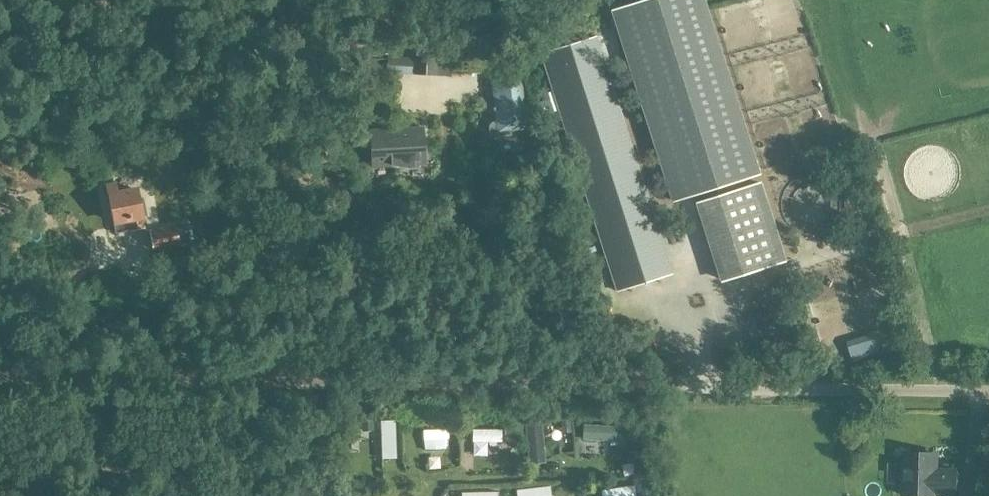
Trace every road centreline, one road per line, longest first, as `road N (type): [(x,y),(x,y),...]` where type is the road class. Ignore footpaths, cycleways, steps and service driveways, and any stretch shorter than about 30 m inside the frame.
road 1 (unclassified): [(988,392),(0,374)]

